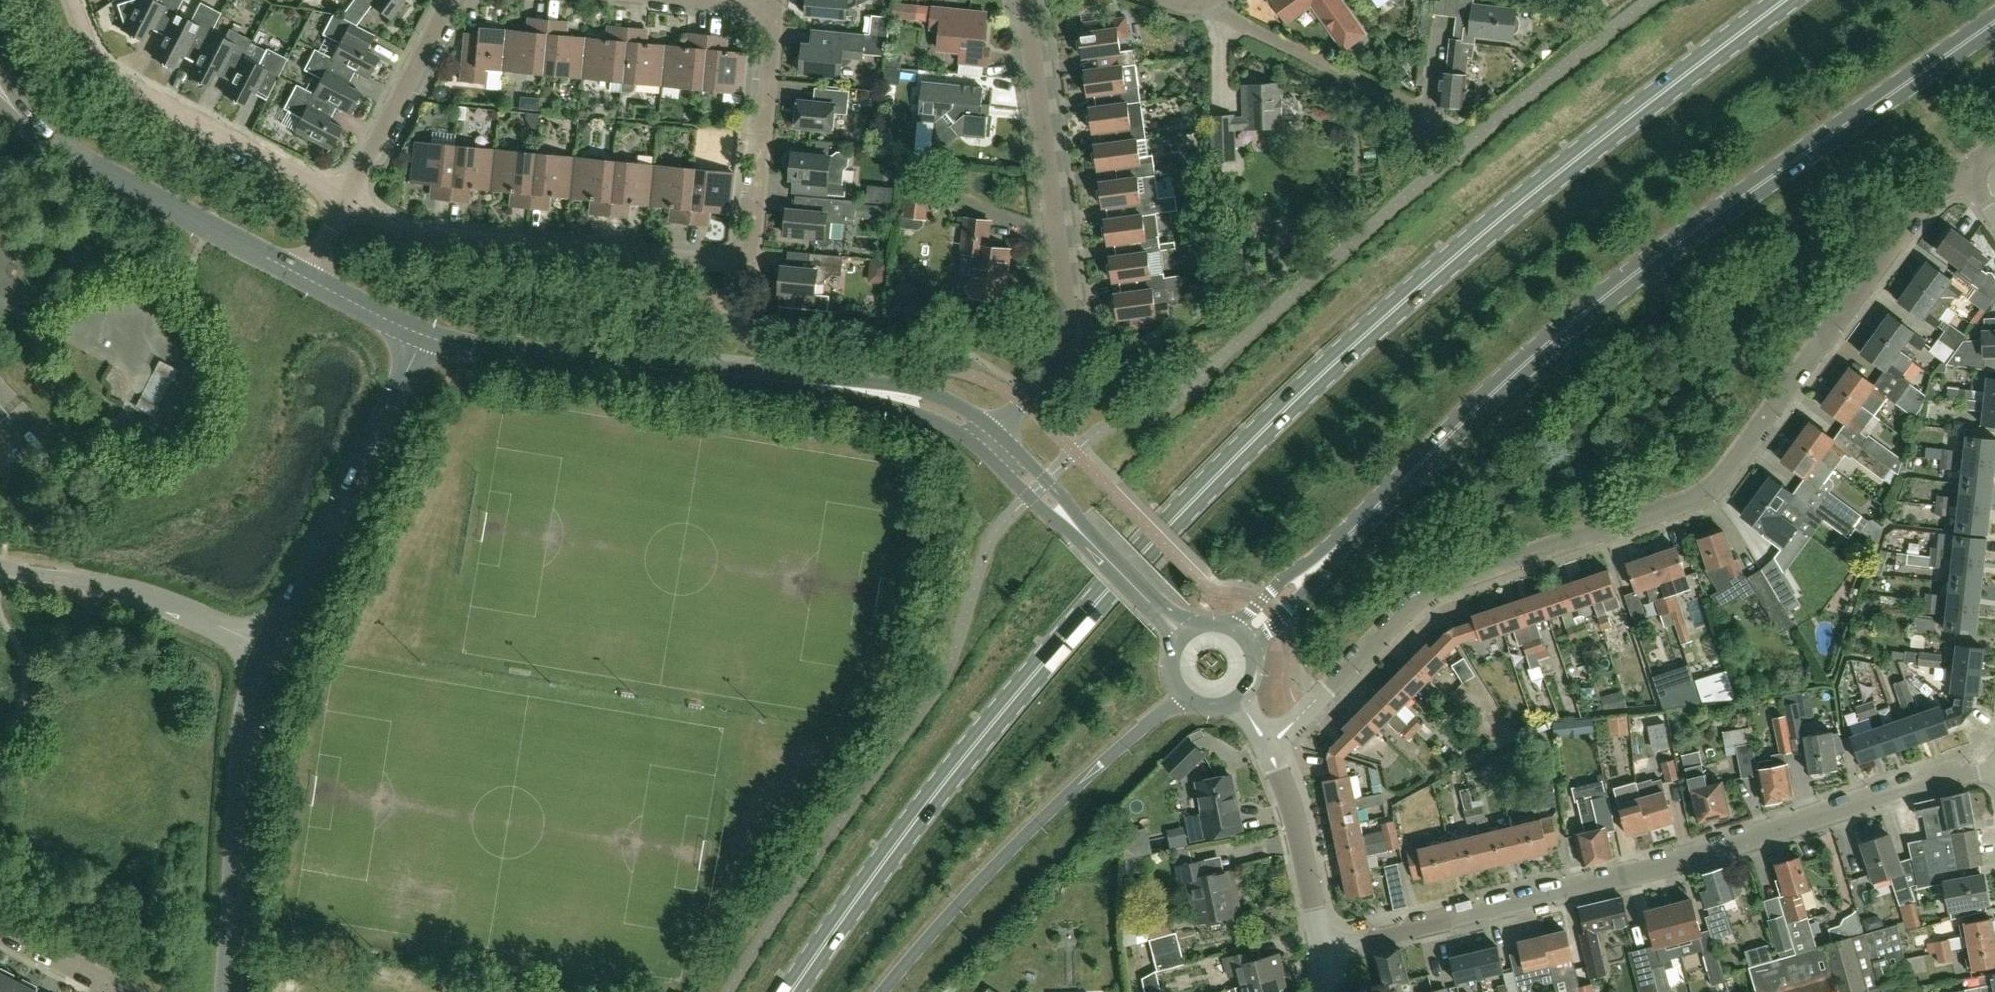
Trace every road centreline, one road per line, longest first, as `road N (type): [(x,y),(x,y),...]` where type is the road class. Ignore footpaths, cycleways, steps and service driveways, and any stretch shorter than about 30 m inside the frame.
road 1 (primary): [(792,991),(1015,696),(1210,483),(1461,252),(1786,0)]
road 2 (tertiary): [(1243,634),(1567,324),(1994,20)]
road 3 (residential): [(1271,747),(1434,587),(1711,490),(1929,198),(1963,170)]
road 4 (residential): [(1324,951),(1644,875),(1901,789),(1994,770)]
road 5 (residential): [(775,7),(752,264),(410,233),(346,202)]
road 6 (tertiary): [(422,341),(873,391),(950,412),(989,442)]
road 7 (primary): [(881,991),(1056,804),(1184,695)]
road 8 (residential): [(1025,0),(1067,299),(1056,360),(1037,388)]
road 9 (residential): [(346,202),(116,81),(91,56),(68,0)]
road 10 (tertiary): [(259,654),(422,341)]
road 11 (tertiary): [(227,991),(241,735),(259,654)]
road 12 (tertiary): [(46,142),(307,277)]
road 13 (tertiary): [(259,654),(116,585),(0,568)]
road 14 (tertiary): [(1183,635),(989,442)]
road 15 (residential): [(1430,137),(1398,99),(1202,5)]
road 16 (residential): [(346,202),(450,0)]
road 17 (residential): [(1324,951),(1271,747)]
road 18 (residential): [(129,991),(0,925)]
road 19 (tertiary): [(307,277),(422,341)]

